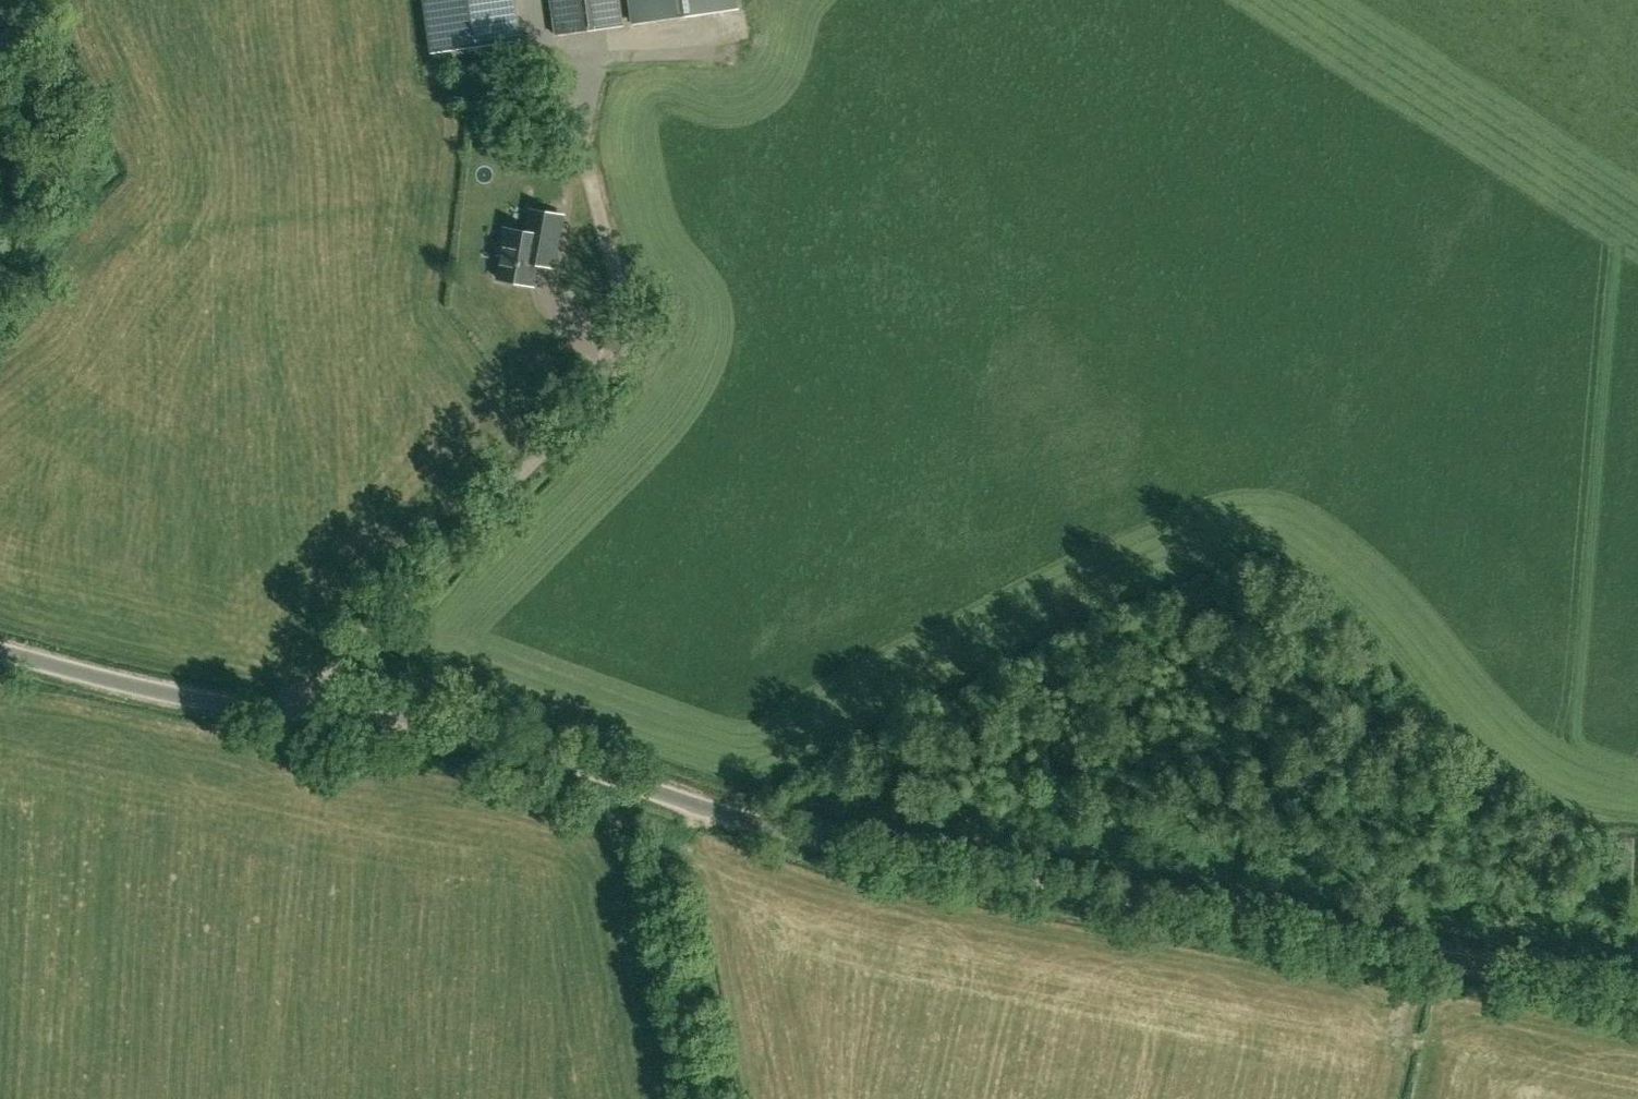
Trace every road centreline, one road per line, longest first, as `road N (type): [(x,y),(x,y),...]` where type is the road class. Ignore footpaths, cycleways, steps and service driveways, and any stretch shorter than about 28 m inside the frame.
road 1 (unclassified): [(1637,995),(844,843),(441,730),(153,689),(0,651)]

